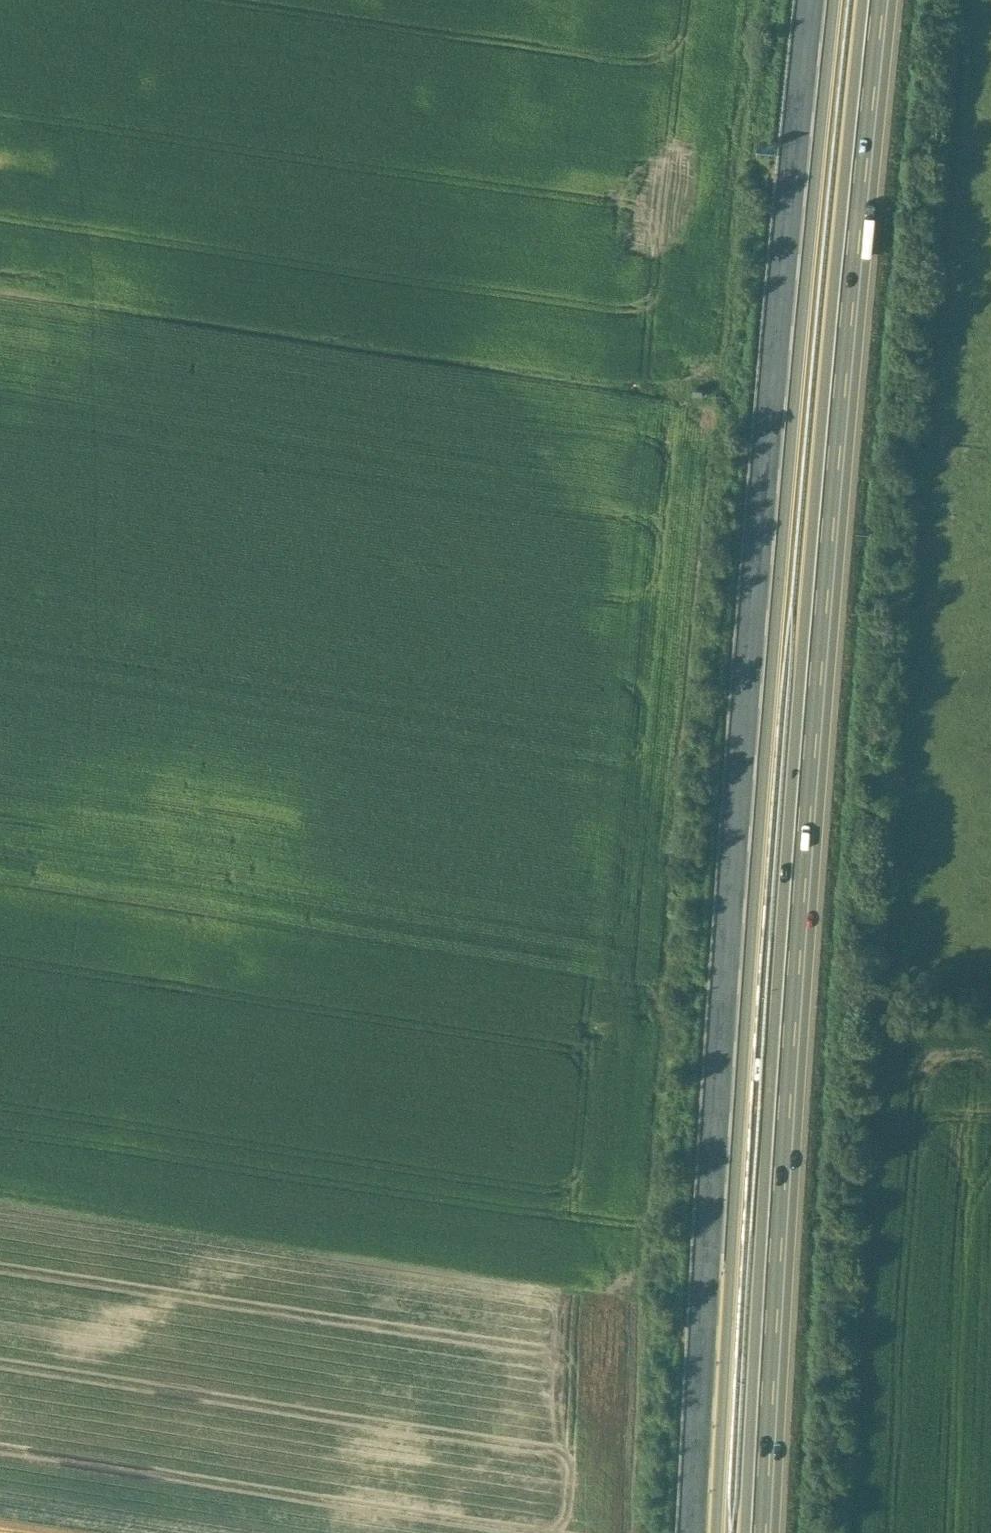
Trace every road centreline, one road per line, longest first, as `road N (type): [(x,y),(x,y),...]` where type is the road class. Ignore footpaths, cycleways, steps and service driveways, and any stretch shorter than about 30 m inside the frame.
road 1 (motorway): [(828,0),(789,398),(704,1532)]
road 2 (motorway): [(757,1532),(835,400),(876,0)]

